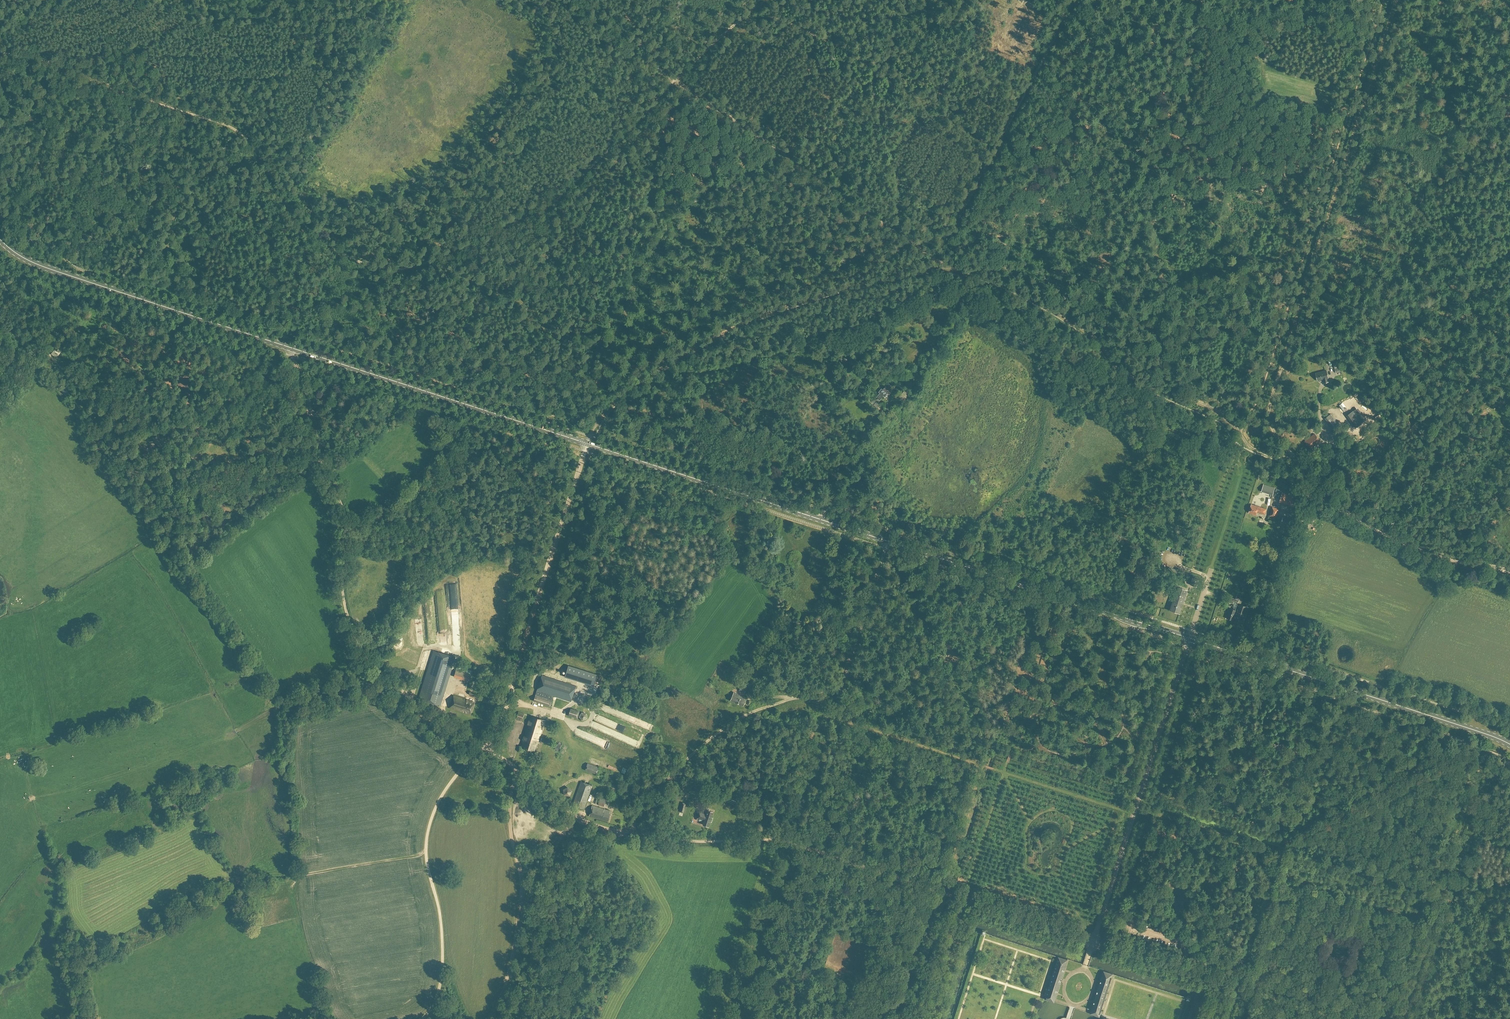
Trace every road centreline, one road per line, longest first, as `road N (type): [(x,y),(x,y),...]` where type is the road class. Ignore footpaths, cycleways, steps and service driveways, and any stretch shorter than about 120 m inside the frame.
road 1 (primary): [(1190,638),(50,269),(0,239)]
road 2 (track): [(591,436),(635,385),(733,328),(836,291),(949,268),(1054,310),(1099,339),(1127,373),(1221,413),(1257,451),(1292,456)]
road 3 (track): [(1129,953),(779,841),(687,841),(601,826),(567,810),(487,748)]
road 4 (track): [(1270,423),(1396,0)]
road 5 (track): [(886,540),(838,689),(731,724),(647,798),(629,833)]
road 6 (track): [(45,352),(84,394),(118,402),(170,469),(176,485),(169,512),(180,527),(275,469),(321,457)]
road 7 (track): [(482,747),(427,714),(356,641),(343,590),(344,510),(321,457)]
road 8 (unclassified): [(1091,950),(1190,638)]
road 9 (track): [(678,80),(939,257)]
road 10 (track): [(487,748),(586,451)]
road 11 (track): [(1017,752),(1296,839)]
road 12 (track): [(747,16),(826,28),(998,148)]
road 13 (track): [(437,1018),(442,943),(425,853),(445,790),(482,747)]
road 14 (track): [(1282,855),(1439,903),(1401,1018)]
road 15 (primary): [(1509,745),(1257,658)]
road 16 (track): [(498,1018),(521,906),(512,835),(516,768)]
road 17 (track): [(1071,11),(1233,18),(1313,0)]
road 18 (track): [(1309,492),(1420,549),(1509,572)]
road 19 (track): [(1324,490),(1419,498),(1485,469),(1508,427)]
road 20 (track): [(1296,839),(1479,748)]
road 21 (track): [(235,732),(279,705),(422,666)]
road 22 (track): [(235,879),(425,853)]
road 23 (track): [(736,1018),(792,844)]
road 24 (unclassified): [(1257,658),(1310,488)]
road 25 (track): [(1272,834),(1325,669)]
road 26 (track): [(1026,94),(885,0)]
road 27 (track): [(1278,869),(1434,918)]
road 28 (track): [(1296,839),(1282,855),(1245,989)]
road 29 (track): [(829,690),(782,842)]
road 30 (track): [(1017,752),(1060,605)]
road 31 (track): [(998,148),(937,273)]
road 32 (track): [(1211,573),(1248,443)]
road 33 (track): [(943,893),(902,1018)]
road 34 (track): [(841,525),(854,461),(885,413)]
road 35 (track): [(1245,989),(1129,953)]

